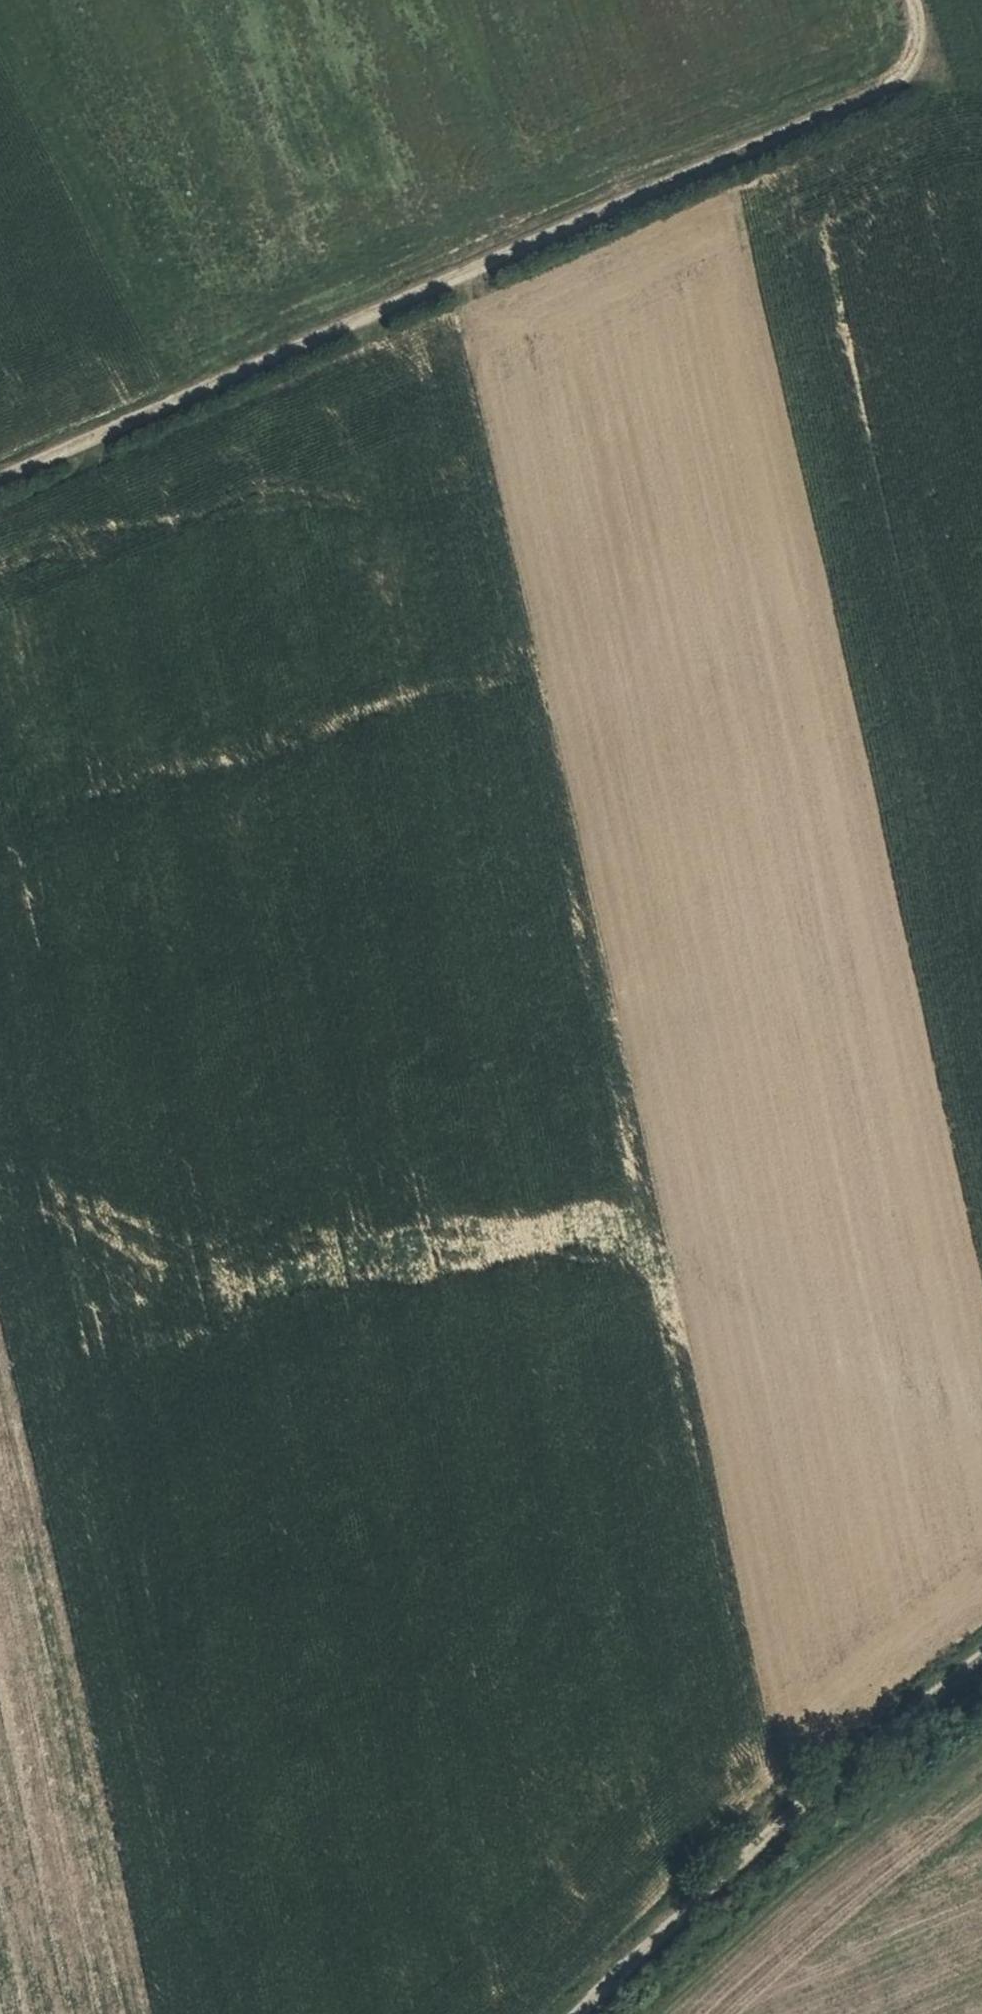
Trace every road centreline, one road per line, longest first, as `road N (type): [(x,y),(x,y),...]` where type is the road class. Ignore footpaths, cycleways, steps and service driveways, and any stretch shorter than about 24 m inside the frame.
road 1 (track): [(911,0),(915,43),(902,77),(869,103),(0,486)]
road 2 (track): [(981,1664),(580,2013)]

